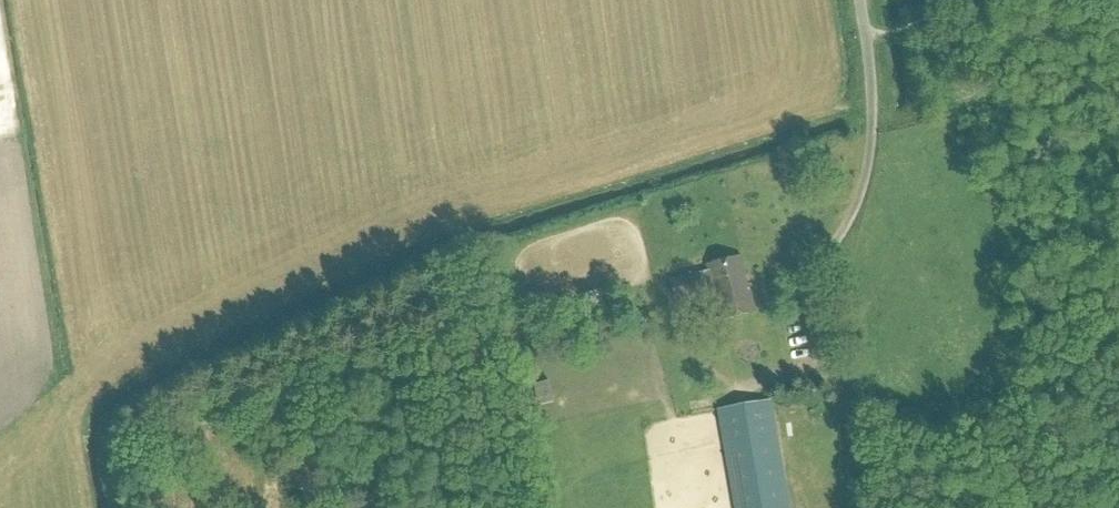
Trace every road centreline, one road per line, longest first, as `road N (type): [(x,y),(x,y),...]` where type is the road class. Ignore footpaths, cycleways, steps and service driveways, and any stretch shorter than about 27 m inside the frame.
road 1 (unclassified): [(828,254),(856,206),(871,143),(860,0)]

